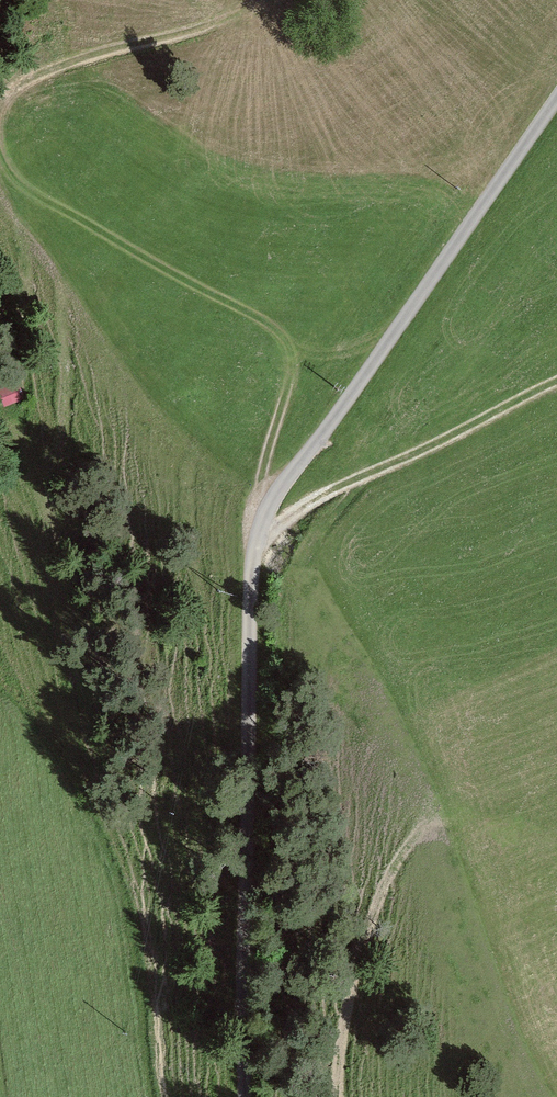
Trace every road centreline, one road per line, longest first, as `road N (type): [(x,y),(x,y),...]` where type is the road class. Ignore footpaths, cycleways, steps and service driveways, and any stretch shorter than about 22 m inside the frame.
road 1 (unclassified): [(556,96),(283,484),(256,540),(246,1096)]
road 2 (track): [(256,540),(333,490),(556,381)]
road 3 (track): [(340,1096),(343,1027),(375,909),(411,841),(439,817)]
road 4 (track): [(44,499),(64,414),(63,275)]
road 5 (track): [(263,519),(265,461),(290,369),(279,338)]
road 6 (track): [(56,545),(28,452),(0,401)]
road 7 (track): [(310,590),(313,549),(363,476)]

